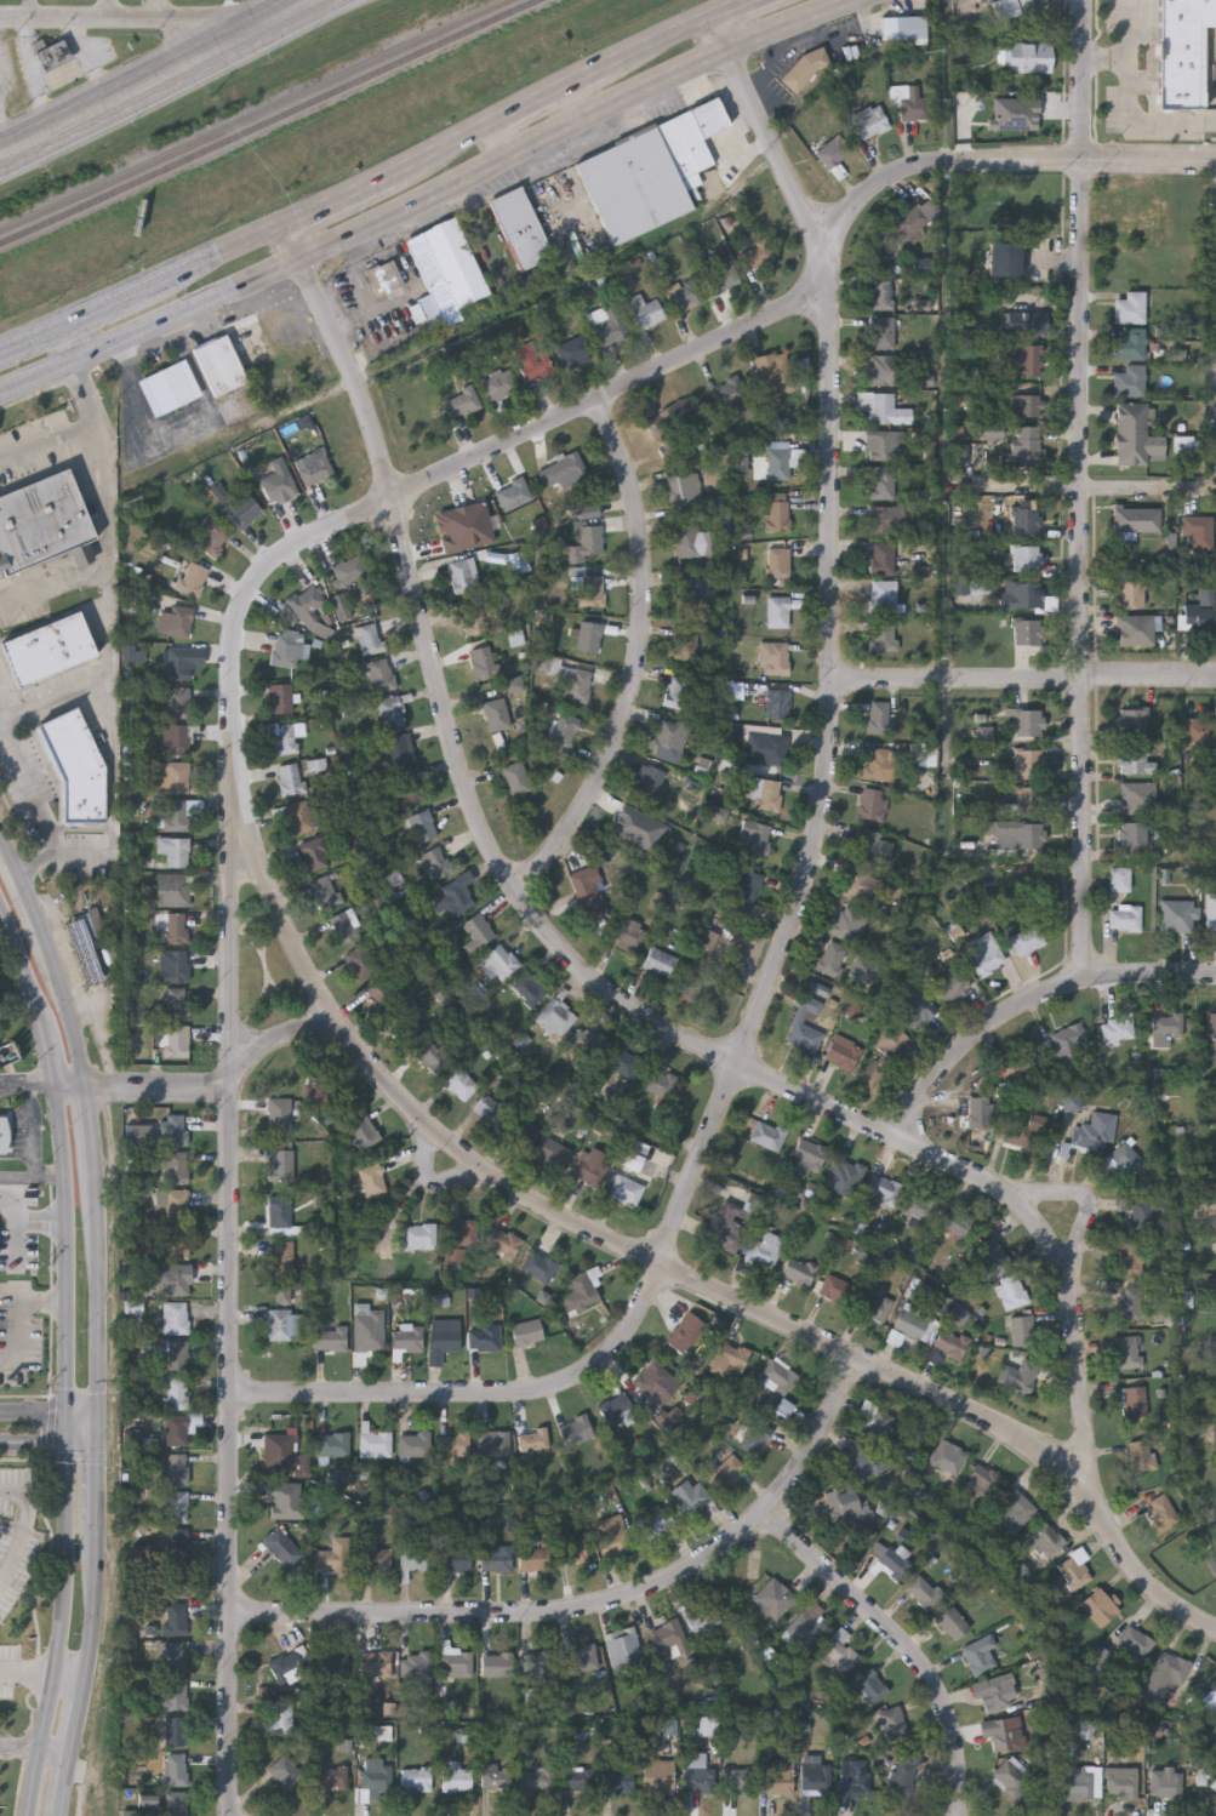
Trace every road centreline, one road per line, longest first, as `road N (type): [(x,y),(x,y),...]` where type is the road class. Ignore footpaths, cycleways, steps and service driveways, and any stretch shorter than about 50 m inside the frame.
road 1 (residential): [(717,19),(798,198),(828,239),(835,681),(826,788),(801,898),(657,1264),(604,1360),(560,1384),(520,1390),(229,1395)]
road 2 (residential): [(289,225),(372,429),(450,746),(492,860),(565,956),(605,993),(1016,1199),(1046,1238),(1073,1315),(1087,1504)]
road 3 (residential): [(1215,1629),(1161,1599),(1052,1462),(1015,1435),(554,1215),(492,1177),(411,1113),(336,1021),(270,1041),(230,1085),(84,1087)]
road 4 (residential): [(238,609),(229,1815)]
road 5 (residential): [(1084,0),(1083,971)]
road 6 (secondary): [(0,394),(304,262),(732,51),(860,0)]
road 7 (secondary): [(768,0),(120,307),(0,354)]
road 8 (residential): [(854,1358),(800,1480),(679,1577),(565,1611),(229,1612)]
road 9 (residential): [(823,284),(292,544),(261,570),(238,609)]
road 10 (residential): [(599,400),(644,559),(638,659),(605,767),(580,818),(513,892)]
road 11 (secondary): [(0,910),(50,1040),(57,1087),(69,1239),(68,1416)]
road 12 (residential): [(1215,161),(932,161),(894,171),(828,239)]
road 13 (residential): [(1215,971),(1058,977),(964,1044),(895,1137)]
road 14 (residential): [(1215,680),(835,681)]
road 15 (residential): [(766,1513),(930,1678),(958,1747),(956,1815)]
road 16 (secondary): [(68,1445),(67,1577),(30,1815)]
road 17 (primary): [(316,0),(0,157)]
road 18 (residential): [(336,1021),(287,933),(232,763)]
road 19 (secondary): [(96,1415),(95,1176)]
road 20 (residential): [(1215,487),(977,489)]
road 21 (residential): [(216,51),(194,23),(158,17),(0,18)]
road 22 (residential): [(1063,1275),(1091,1200),(1016,1199)]
road 23 (secondary): [(84,1087),(46,943)]
road 24 (secondary): [(90,1678),(93,1531)]
road 25 (secondary): [(62,1812),(90,1678)]

